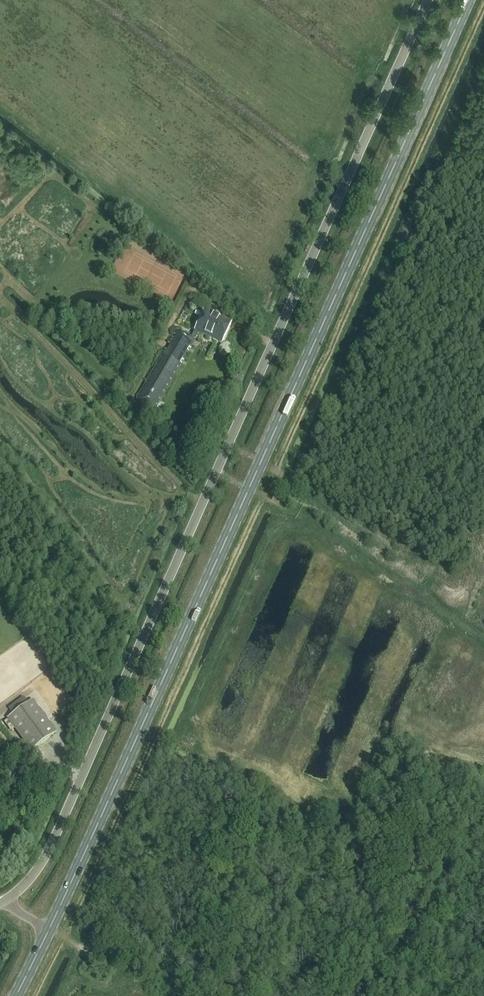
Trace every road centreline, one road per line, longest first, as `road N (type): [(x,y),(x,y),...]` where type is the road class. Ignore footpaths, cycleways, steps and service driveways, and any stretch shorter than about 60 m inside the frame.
road 1 (unclassified): [(49,930),(4,903),(35,874),(53,842),(428,0)]
road 2 (secondary): [(49,930),(469,0)]

